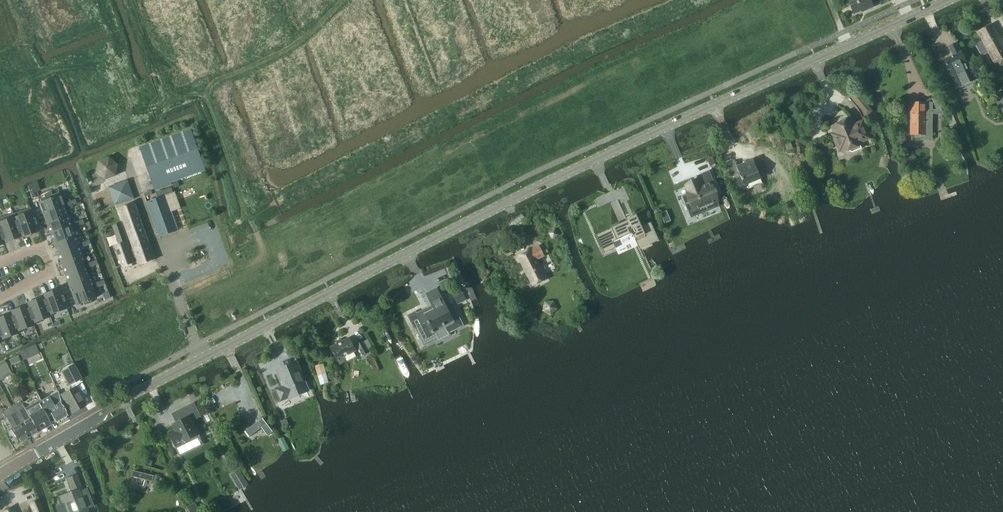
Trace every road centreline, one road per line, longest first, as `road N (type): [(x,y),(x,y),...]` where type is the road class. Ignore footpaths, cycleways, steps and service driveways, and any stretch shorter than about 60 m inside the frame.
road 1 (secondary): [(16,466),(525,193),(949,0)]
road 2 (residential): [(0,299),(51,274),(40,247),(0,262)]

